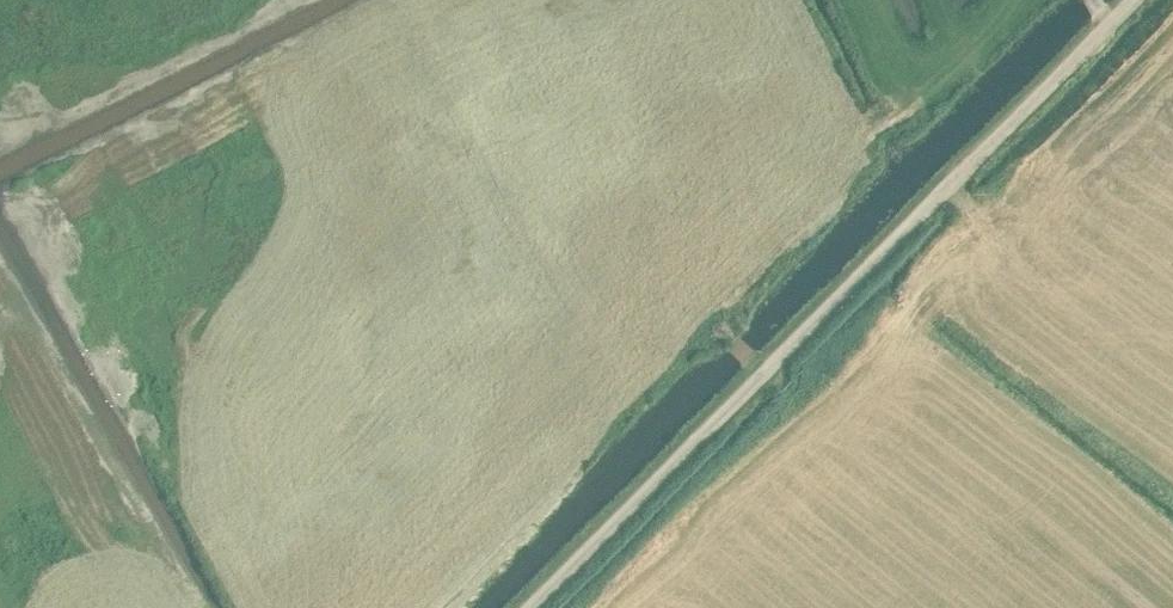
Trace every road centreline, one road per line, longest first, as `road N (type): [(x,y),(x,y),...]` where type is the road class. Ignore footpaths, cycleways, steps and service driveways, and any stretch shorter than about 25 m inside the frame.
road 1 (track): [(528,607),(1132,0)]

